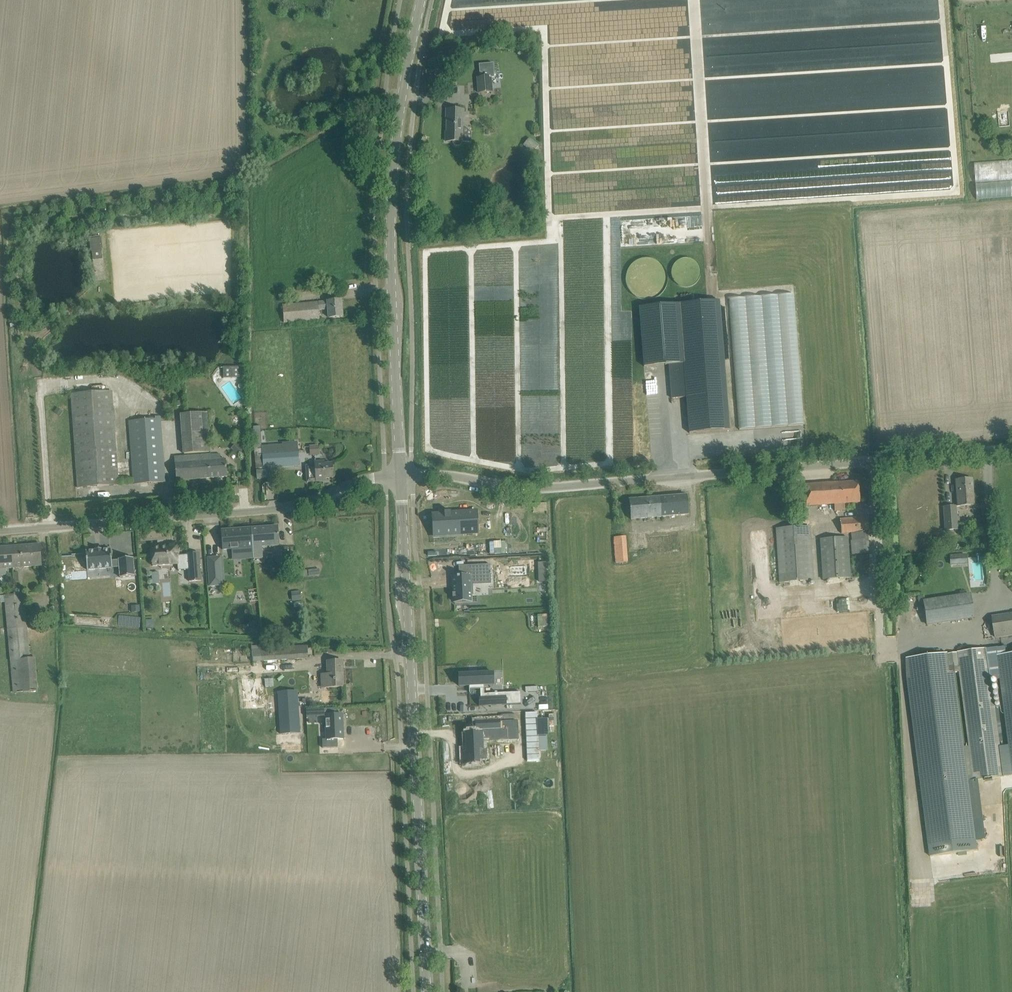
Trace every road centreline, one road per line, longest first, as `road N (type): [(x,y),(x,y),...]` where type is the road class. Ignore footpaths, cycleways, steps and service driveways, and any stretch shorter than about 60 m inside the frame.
road 1 (unclassified): [(401,475),(540,488),(1011,450)]
road 2 (tertiary): [(425,991),(401,475)]
road 3 (tertiary): [(401,475),(390,225),(421,0)]
road 4 (unclassified): [(0,532),(273,510),(401,475)]

